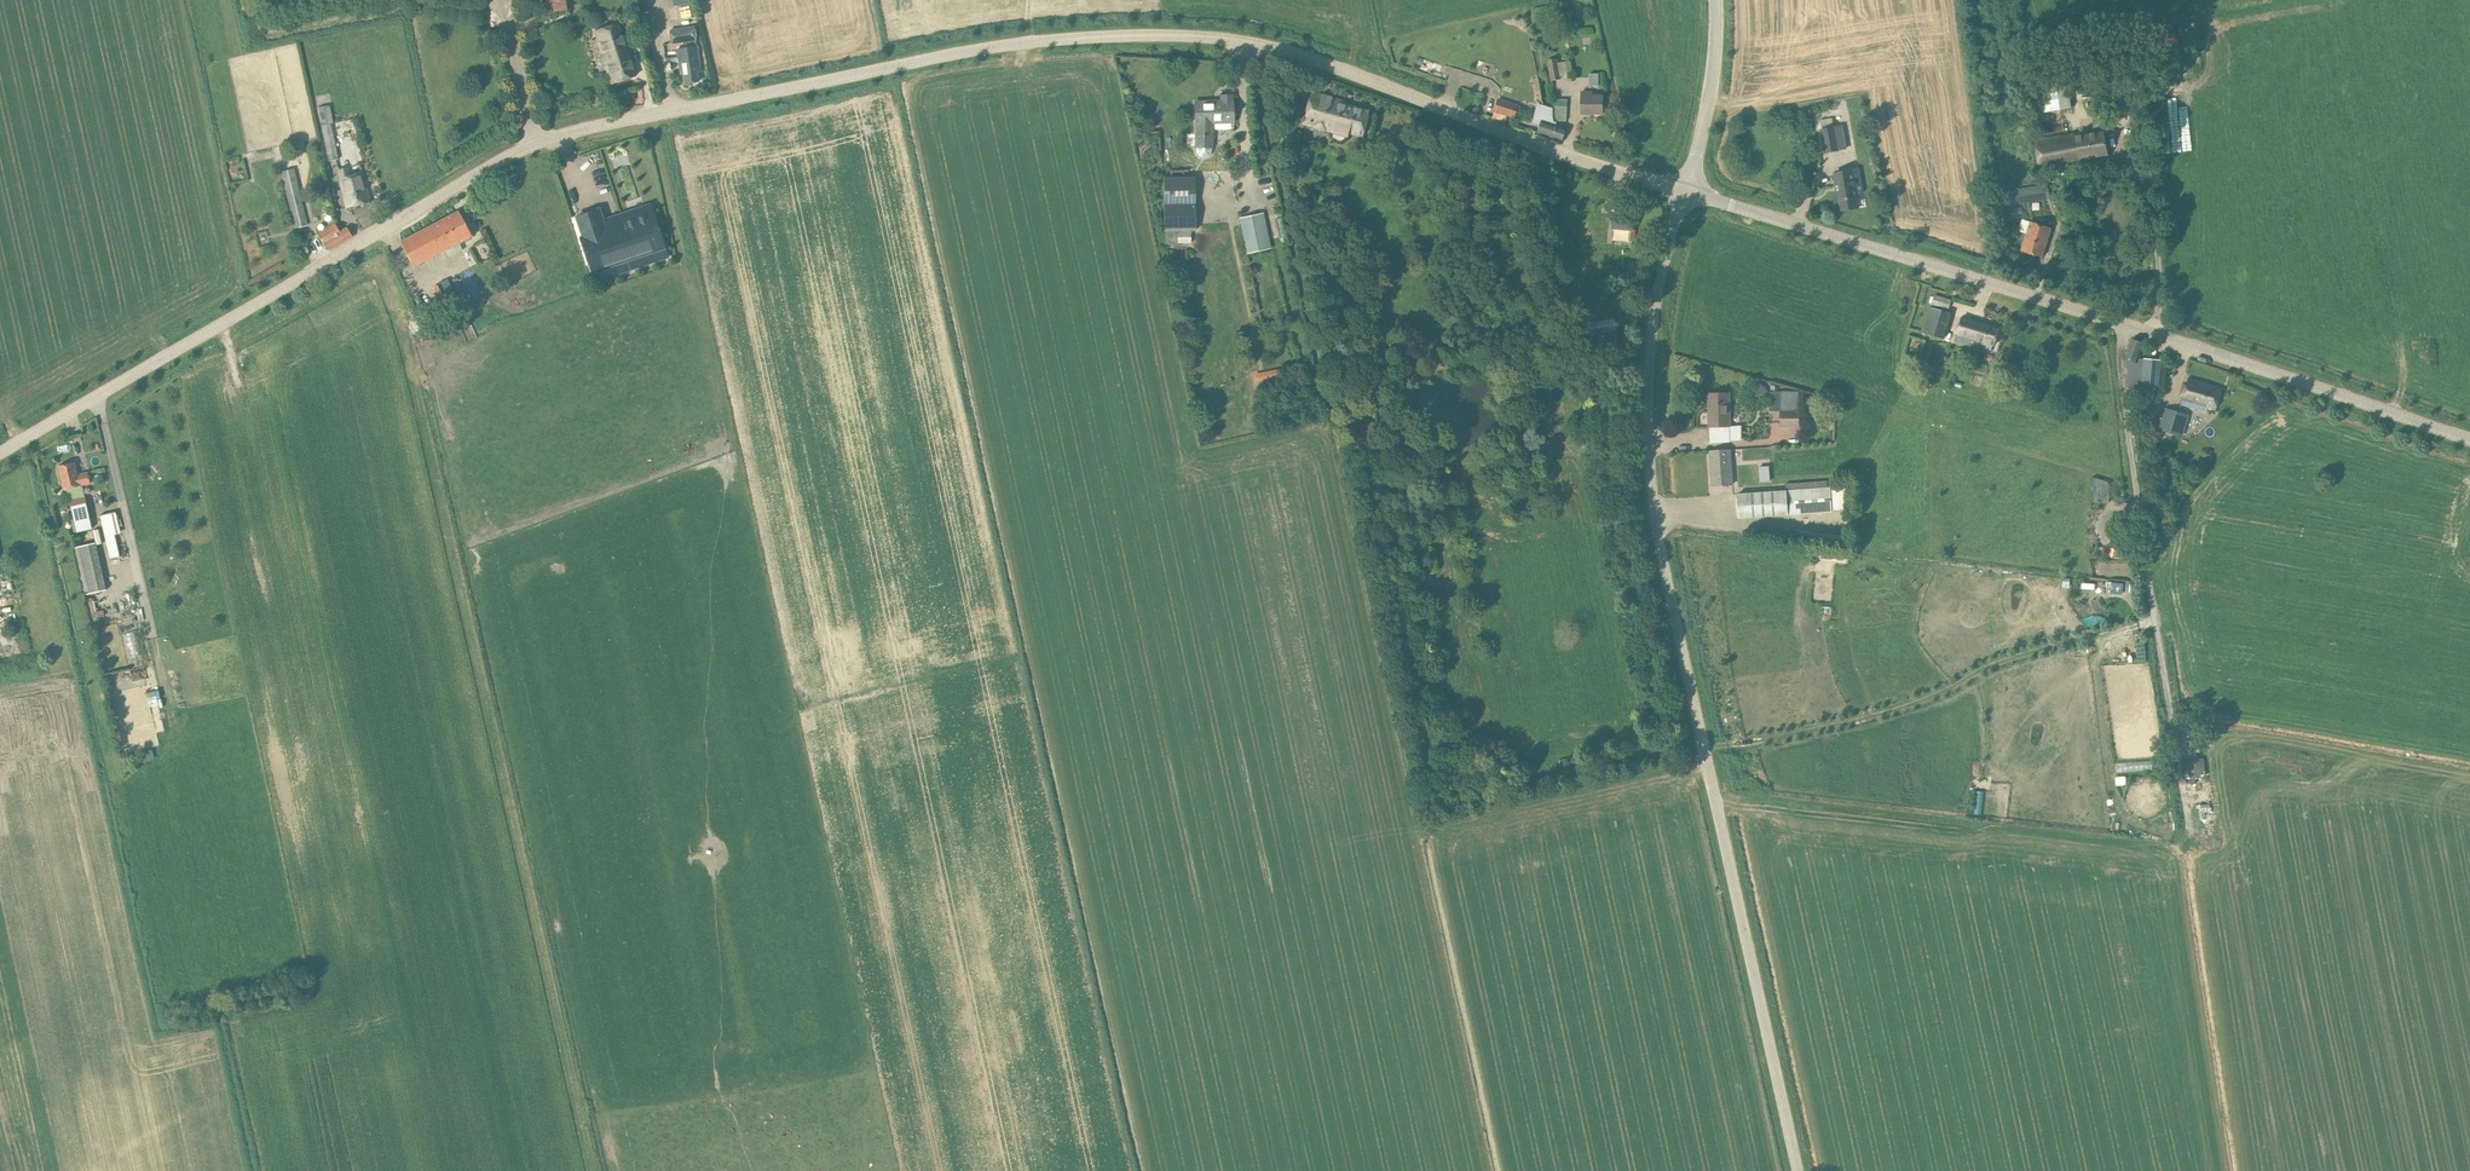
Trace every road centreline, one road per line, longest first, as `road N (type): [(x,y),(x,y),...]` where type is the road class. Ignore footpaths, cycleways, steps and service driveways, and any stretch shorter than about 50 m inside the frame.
road 1 (tertiary): [(0,454),(515,148),(930,53),(1185,32),(1284,43),(1444,109),(1691,190)]
road 2 (unclassified): [(1807,1170),(1648,438),(1660,298),(1691,190)]
road 3 (tertiary): [(2126,327),(1691,190)]
road 4 (unclassified): [(2171,733),(2118,364),(2126,327)]
road 5 (tertiary): [(2469,435),(2126,327)]
road 6 (tertiary): [(1691,190),(1711,93),(1717,0)]

